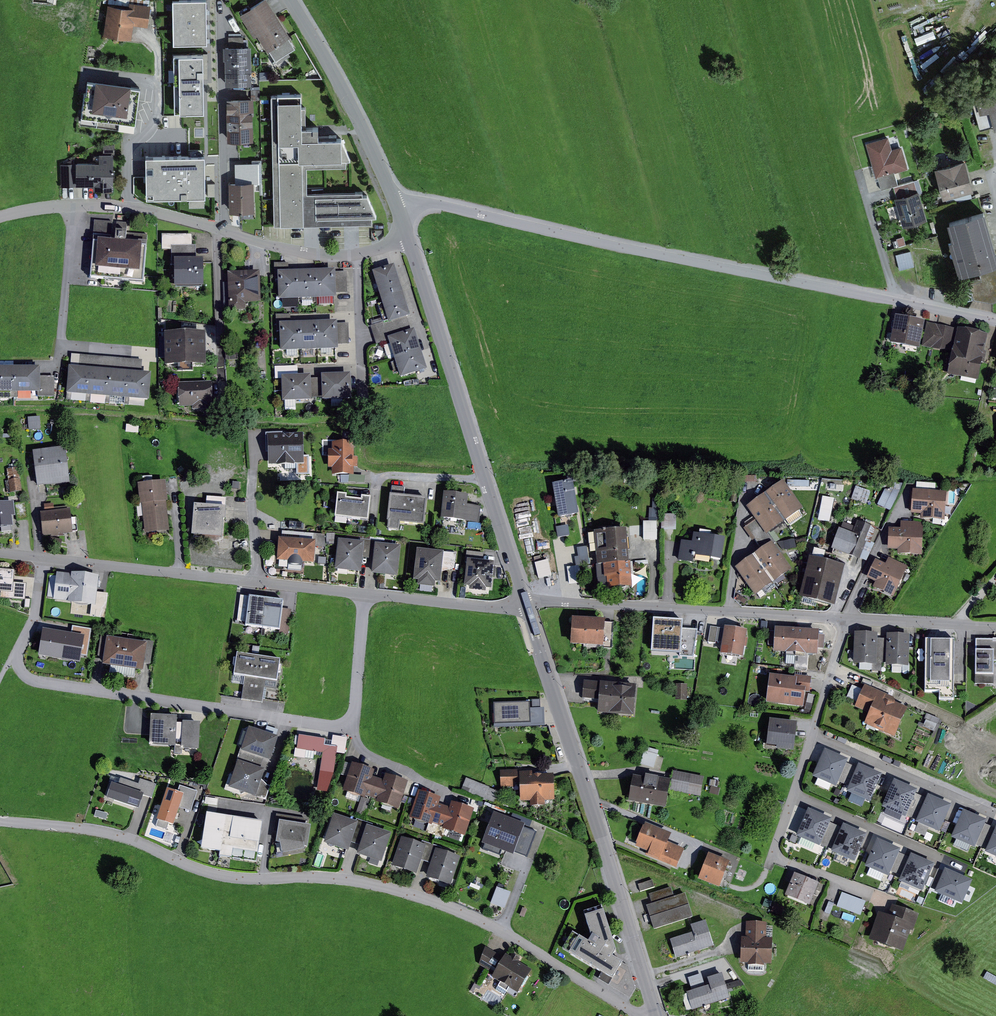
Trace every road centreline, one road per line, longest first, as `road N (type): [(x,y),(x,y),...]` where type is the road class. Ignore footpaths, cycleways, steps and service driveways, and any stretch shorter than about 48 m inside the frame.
road 1 (residential): [(0,819),(124,836),(223,876),(344,879),(411,893),(520,941),(642,1015)]
road 2 (residential): [(995,319),(467,210),(403,209)]
road 3 (residential): [(526,604),(995,627)]
road 4 (residential): [(348,725),(29,677),(21,657),(40,607),(43,557)]
road 5 (residential): [(526,604),(657,1015)]
road 6 (residential): [(0,216),(59,205),(131,207),(332,256),(359,255),(411,234)]
road 7 (residential): [(411,234),(526,604)]
road 8 (residential): [(43,557),(367,594)]
road 9 (residential): [(292,0),(357,109),(403,209)]
road 10 (residential): [(367,594),(526,604)]
road 11 (residential): [(367,594),(358,713),(348,725)]
road 12 (residential): [(453,797),(364,752),(348,725)]

